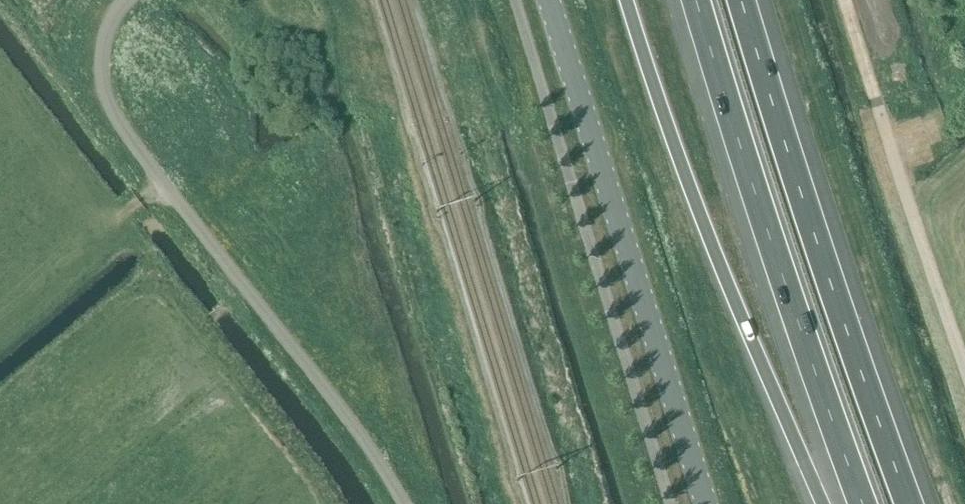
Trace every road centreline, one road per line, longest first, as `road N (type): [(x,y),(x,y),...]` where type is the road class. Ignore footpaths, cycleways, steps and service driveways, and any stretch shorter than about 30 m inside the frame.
road 1 (unclassified): [(399,503),(366,442),(106,99),(103,49),(127,0)]
road 2 (motorway): [(627,0),(716,255),(822,503)]
road 3 (motorway): [(909,503),(738,0)]
road 4 (motorway): [(692,0),(861,503)]
road 5 (tertiary): [(702,503),(543,0)]

